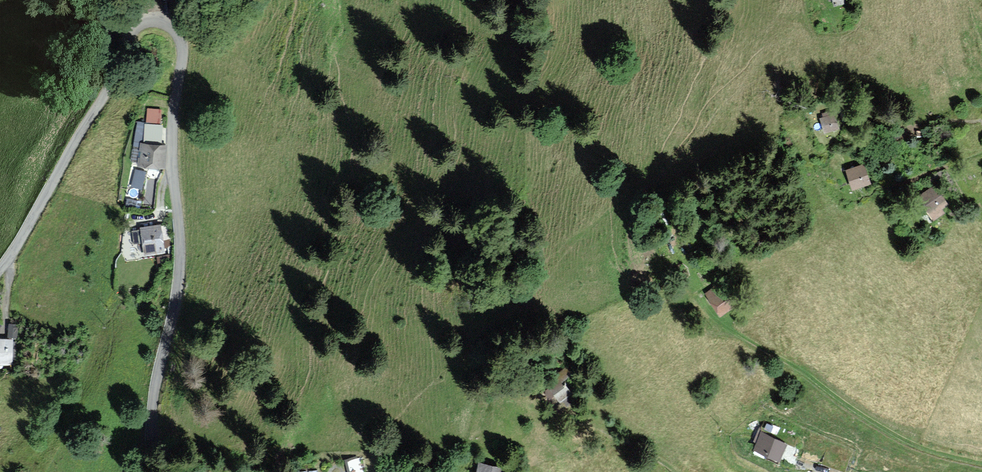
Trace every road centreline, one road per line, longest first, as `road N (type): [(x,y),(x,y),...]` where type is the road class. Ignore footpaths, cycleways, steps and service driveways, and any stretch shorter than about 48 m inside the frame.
road 1 (unclassified): [(0,270),(137,25),(155,19),(177,30),(181,267),(153,400),(153,471)]
road 2 (track): [(981,465),(929,452),(874,424),(718,323)]

